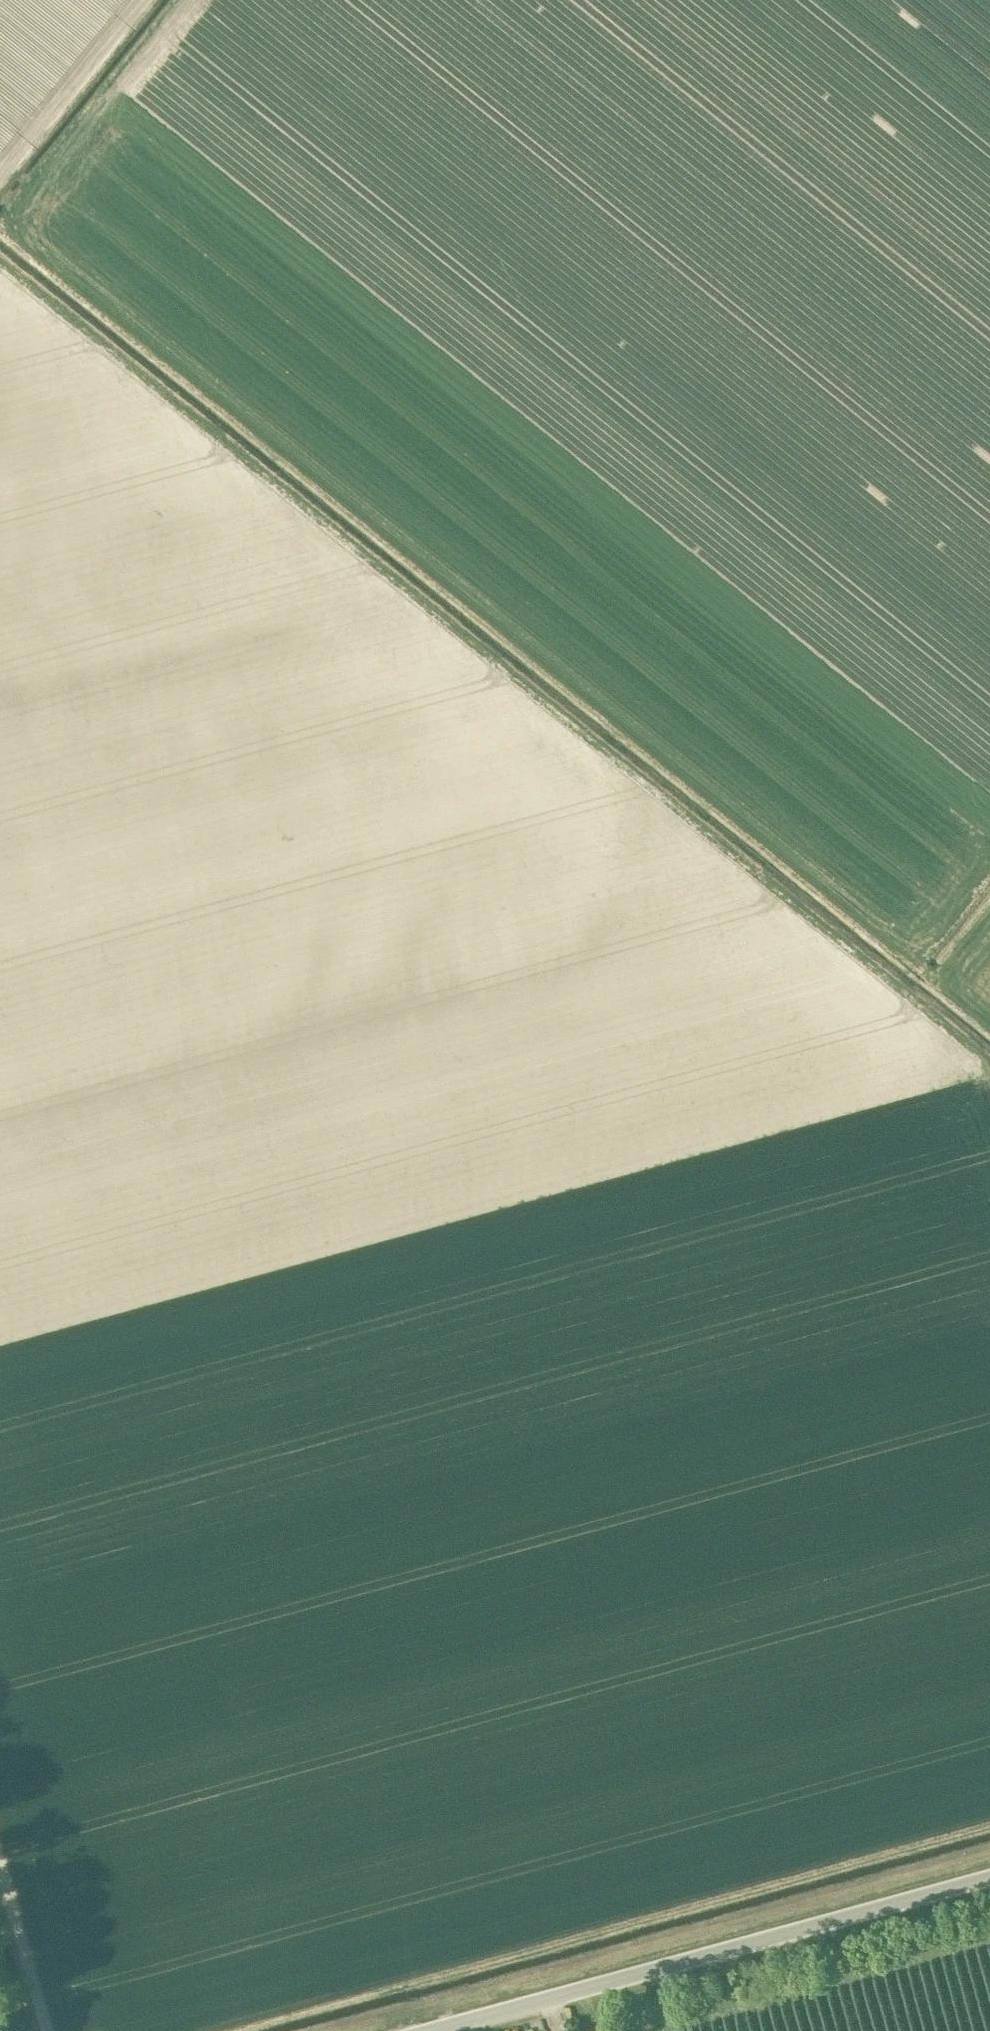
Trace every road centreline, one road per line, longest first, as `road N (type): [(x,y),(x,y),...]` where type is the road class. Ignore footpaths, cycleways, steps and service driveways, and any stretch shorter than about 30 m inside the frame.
road 1 (unclassified): [(431,2030),(989,1878)]

